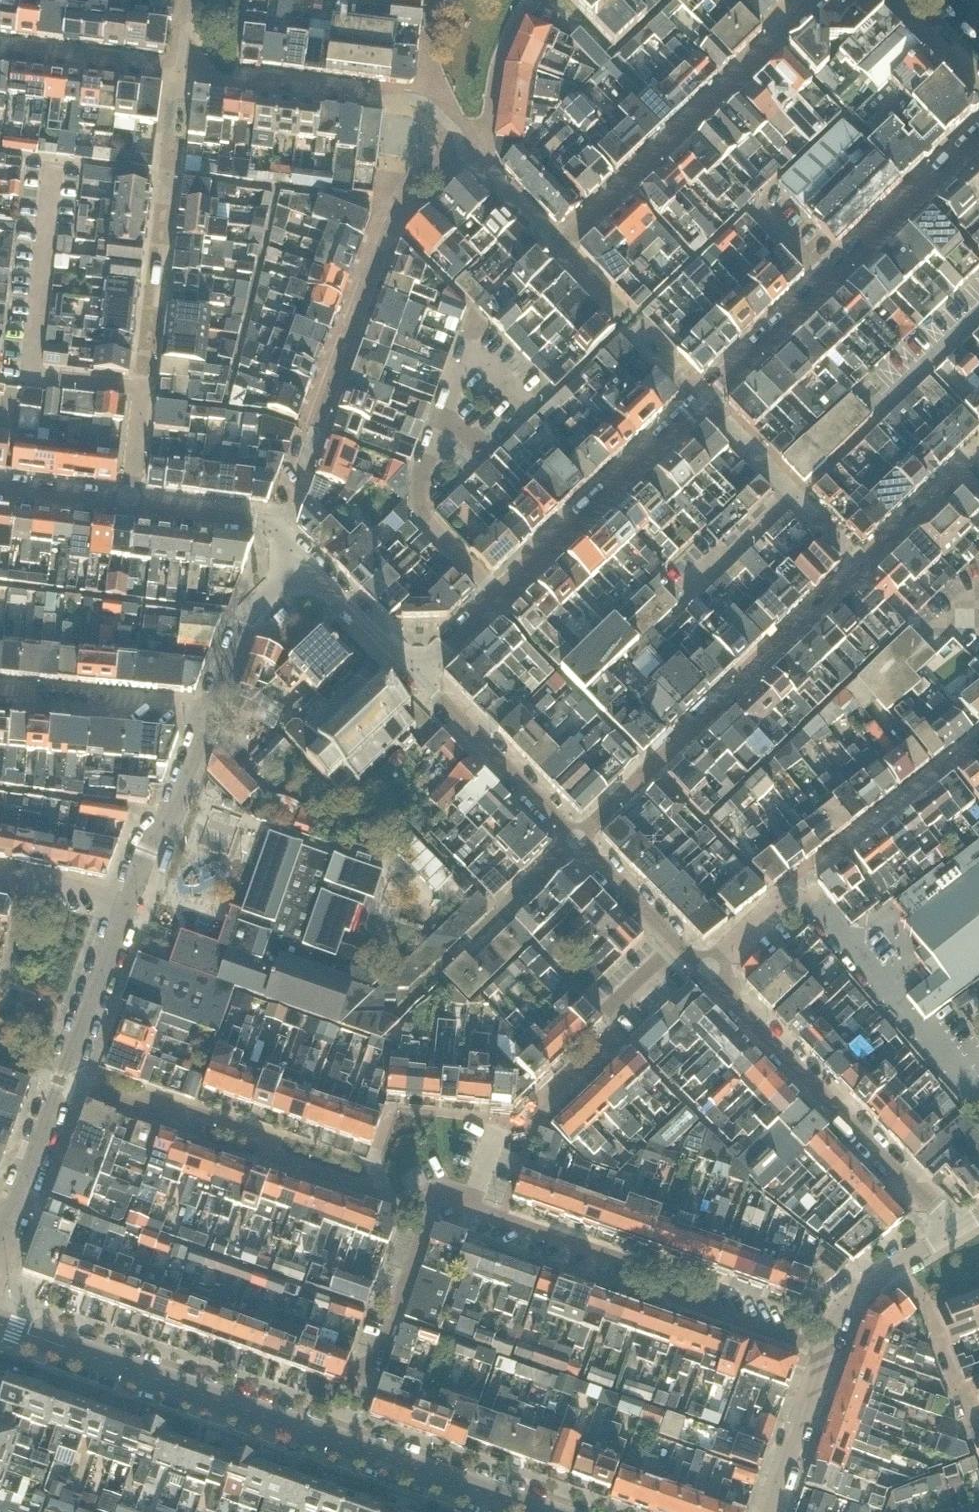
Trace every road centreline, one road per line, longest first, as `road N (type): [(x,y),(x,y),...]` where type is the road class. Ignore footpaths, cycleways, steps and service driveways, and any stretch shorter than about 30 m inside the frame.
road 1 (tertiary): [(540,1511),(0,1325)]
road 2 (residential): [(411,673),(705,398)]
road 3 (residential): [(825,1348),(699,1311),(629,1268),(471,1207)]
road 4 (residential): [(705,398),(978,140)]
road 5 (residential): [(948,1219),(709,964)]
road 6 (residential): [(14,1209),(133,895)]
road 7 (residential): [(411,673),(581,838)]
road 8 (residential): [(211,704),(134,698),(117,713),(31,706),(17,688),(0,686)]
road 9 (residential): [(133,895),(173,812),(211,704)]
road 10 (residential): [(581,838),(723,700)]
road 11 (residential): [(948,1219),(887,1261),(825,1348)]
road 12 (residential): [(211,704),(257,601),(306,564)]
road 13 (residential): [(769,1511),(825,1348)]
road 14 (residential): [(383,1356),(439,1194)]
road 15 (residential): [(306,564),(411,673)]
road 16 (residential): [(581,838),(689,943)]
road 17 (residential): [(272,525),(136,504)]
road 18 (residential): [(136,504),(0,487)]
road 19 (residential): [(0,879),(17,874),(133,895)]
road 20 (residential): [(136,504),(149,370)]
road 21 (residential): [(795,498),(705,398)]

